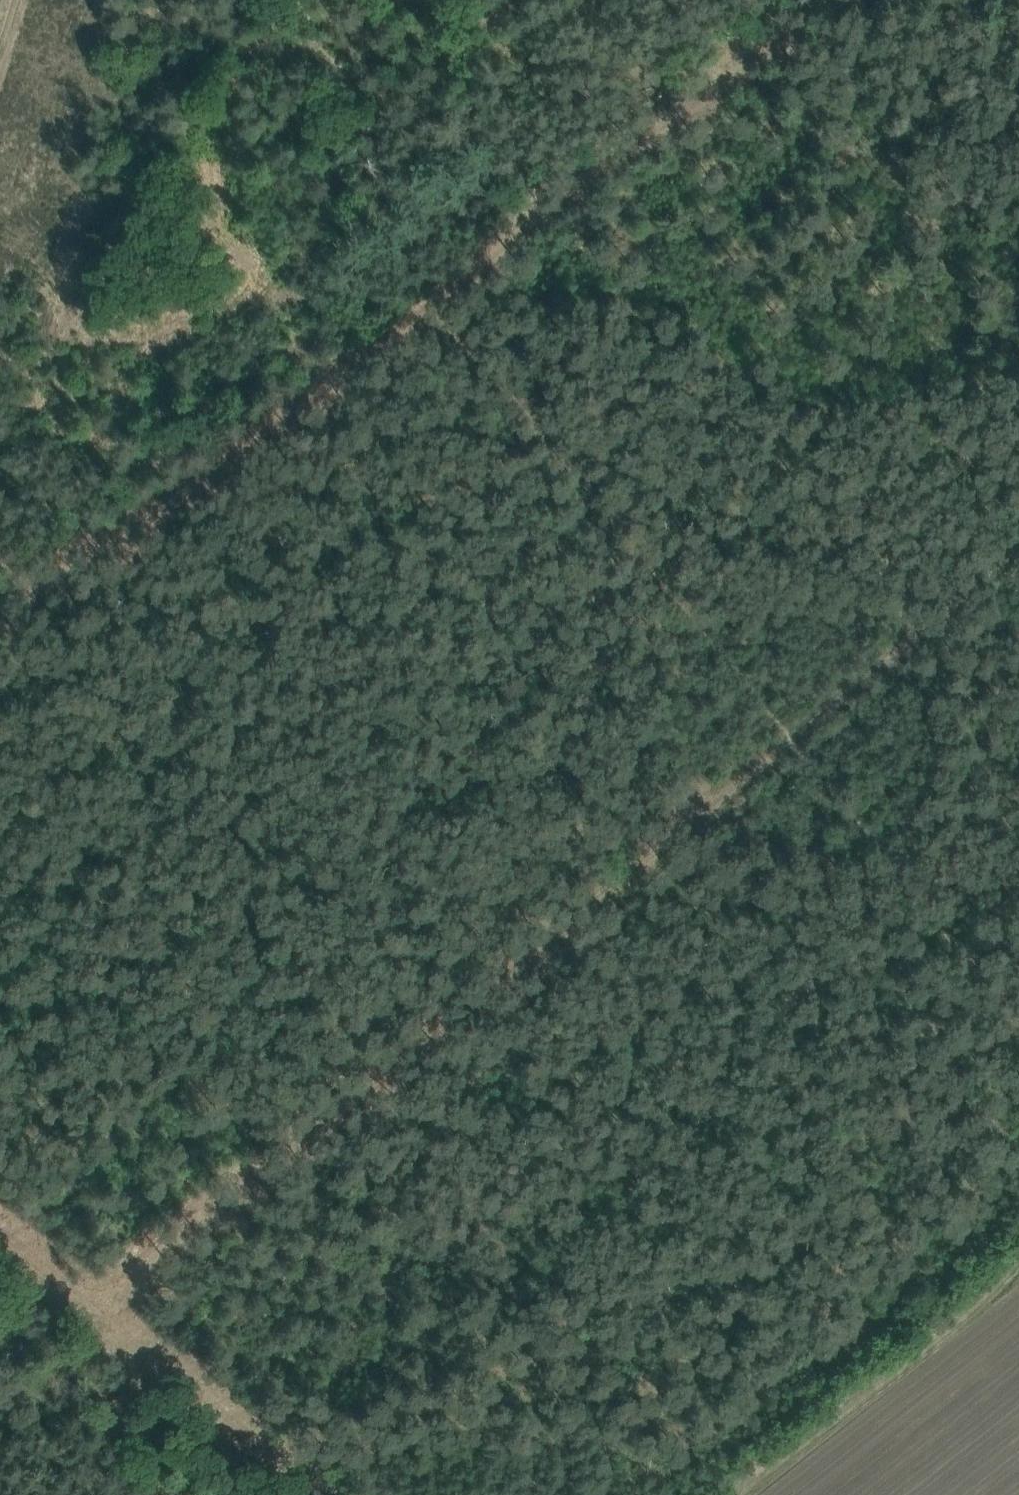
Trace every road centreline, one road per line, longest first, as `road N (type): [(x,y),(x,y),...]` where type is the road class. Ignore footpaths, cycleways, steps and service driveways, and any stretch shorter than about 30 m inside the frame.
road 1 (track): [(0,596),(792,0)]
road 2 (track): [(0,1253),(267,1494)]

